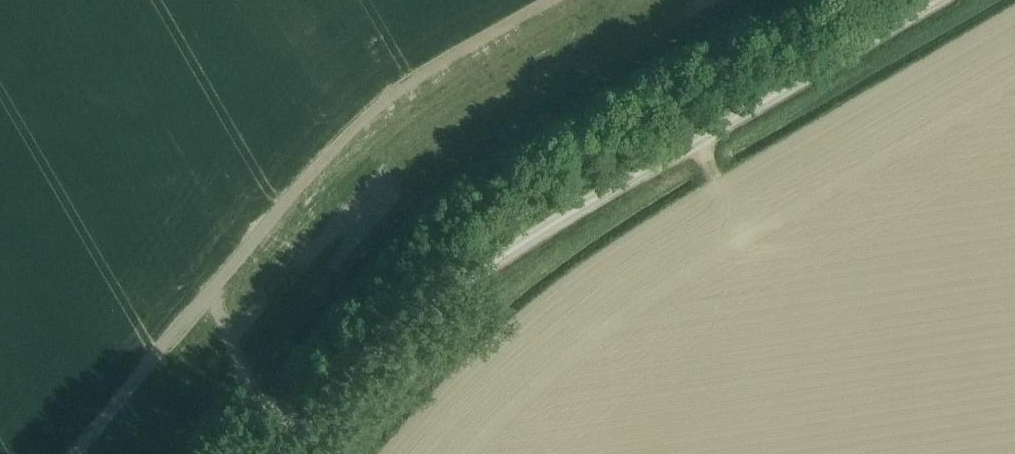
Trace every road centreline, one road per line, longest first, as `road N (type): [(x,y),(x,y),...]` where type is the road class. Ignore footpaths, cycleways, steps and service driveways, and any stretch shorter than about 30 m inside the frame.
road 1 (unclassified): [(291,453),(398,338),(473,277),(939,0)]

